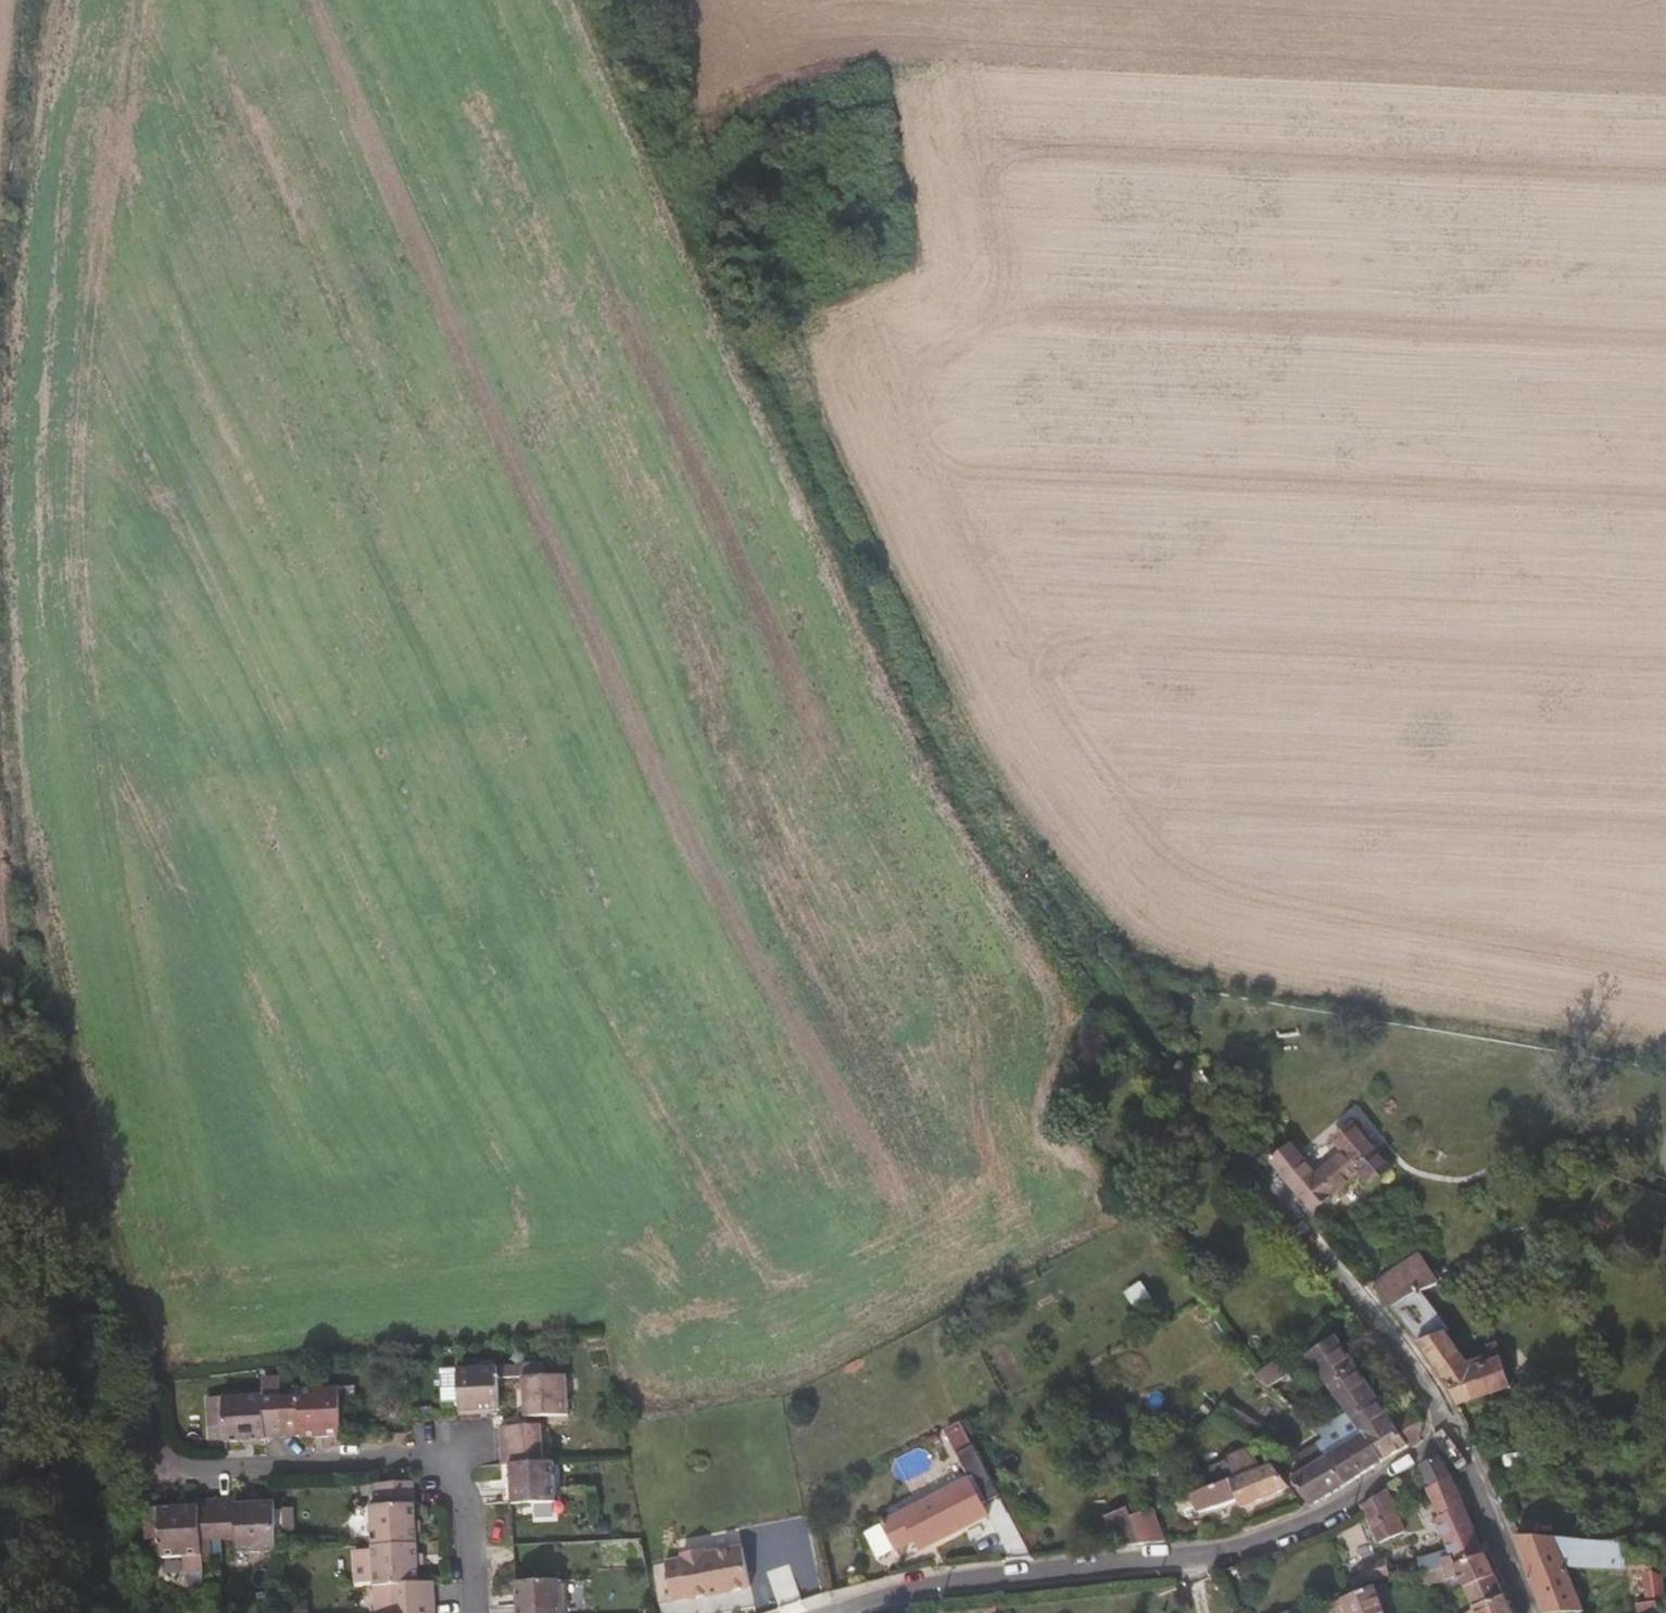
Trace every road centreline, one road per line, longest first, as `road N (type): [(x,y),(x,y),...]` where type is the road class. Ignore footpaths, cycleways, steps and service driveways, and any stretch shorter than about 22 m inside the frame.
road 1 (track): [(602,0),(710,263),(1017,893),(1103,989)]
road 2 (residential): [(858,1612),(939,1588),(1241,1555),(1329,1518),(1457,1434)]
road 3 (residential): [(1457,1434),(1424,1379),(1103,989)]
road 4 (residential): [(476,1612),(465,1464),(191,1471)]
road 5 (residential): [(1525,1612),(1457,1434)]

